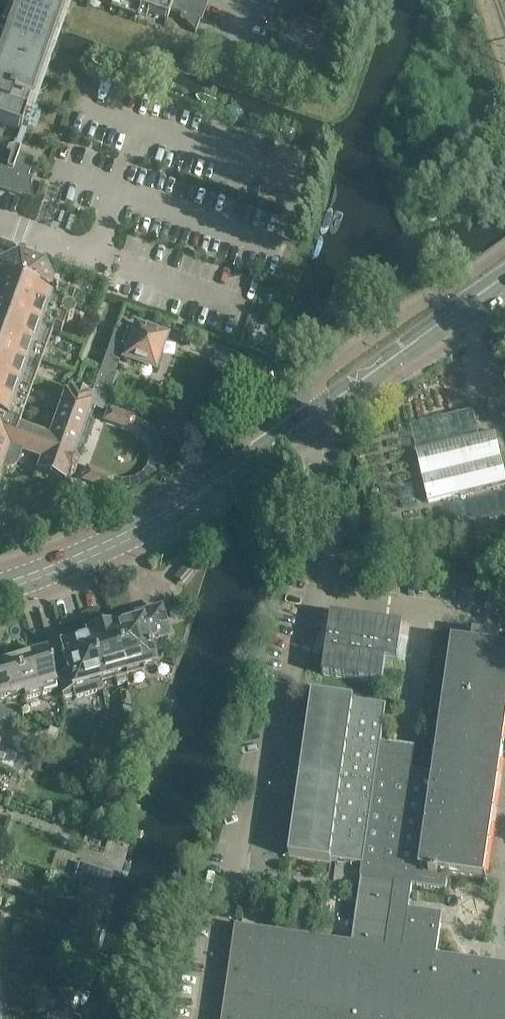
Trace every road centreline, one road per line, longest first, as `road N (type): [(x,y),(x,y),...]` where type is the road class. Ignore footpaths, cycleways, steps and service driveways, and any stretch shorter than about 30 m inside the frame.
road 1 (primary): [(0,586),(53,573),(152,522),(504,278)]

